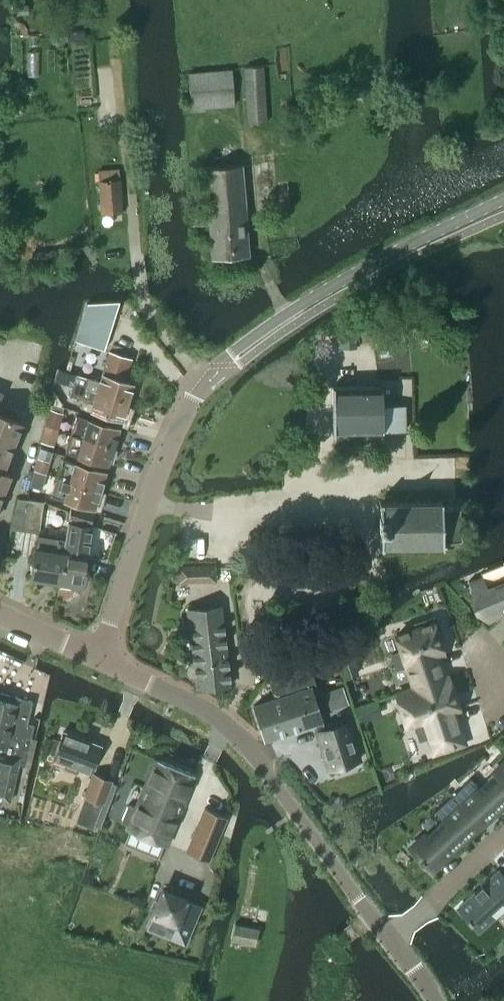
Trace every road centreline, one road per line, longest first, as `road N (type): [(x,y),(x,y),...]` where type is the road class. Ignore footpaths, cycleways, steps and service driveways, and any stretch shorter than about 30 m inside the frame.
road 1 (tertiary): [(97,656),(159,462),(200,385),(293,310),(503,200)]
road 2 (tertiary): [(97,656),(236,735),(355,897)]
road 3 (residential): [(0,542),(38,426),(34,400),(7,372),(16,350)]
road 4 (residential): [(389,938),(503,838)]

